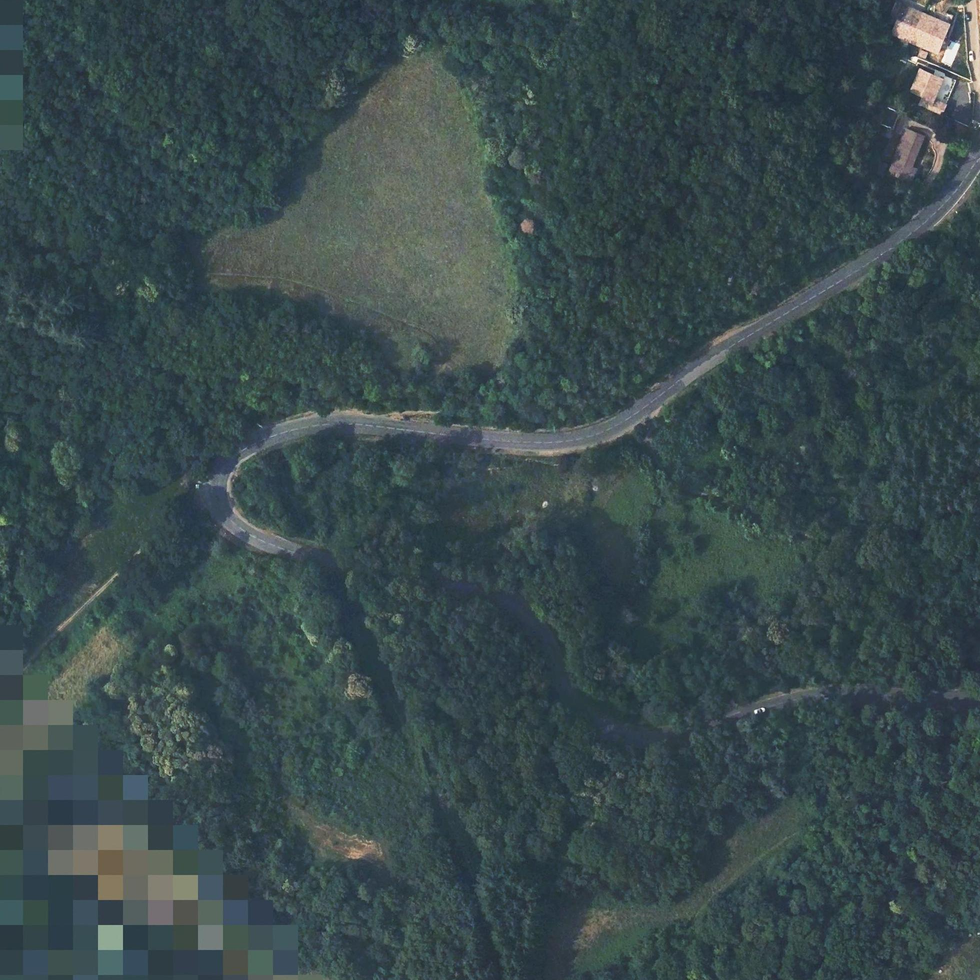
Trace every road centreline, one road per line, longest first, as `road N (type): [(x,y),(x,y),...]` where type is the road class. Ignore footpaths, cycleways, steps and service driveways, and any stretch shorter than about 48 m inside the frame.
road 1 (secondary): [(979,156),(920,229),(607,431),(553,444),(508,443),(312,426),(233,454),(215,487),(224,511),(252,539),(345,568),(499,593),(532,619),(576,708),(625,739),(666,740),(810,696),(979,700)]
road 2 (track): [(574,0),(568,247),(576,259),(591,254),(669,185),(687,180),(685,205),(671,221),(680,248),(661,314),(606,370),(544,401),(356,424)]
road 3 (track): [(656,398),(651,455),(669,481),(834,546),(865,550),(979,521)]
road 4 (track): [(0,692),(45,640),(215,487)]
road 5 (track): [(312,426),(331,403),(419,387),(442,370)]

